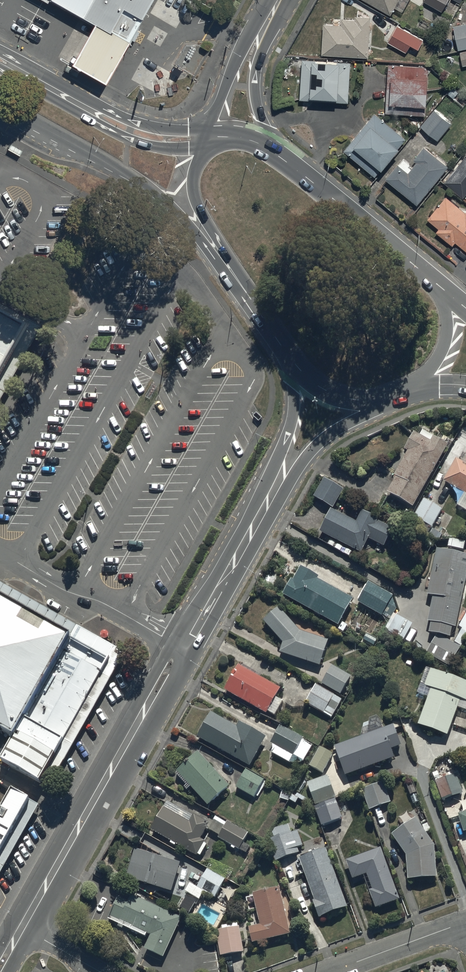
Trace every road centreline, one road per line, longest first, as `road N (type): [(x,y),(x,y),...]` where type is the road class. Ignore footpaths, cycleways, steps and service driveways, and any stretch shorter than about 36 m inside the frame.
road 1 (tertiary): [(24,925),(267,504)]
road 2 (secondary): [(223,265),(152,191),(0,103)]
road 3 (secondary): [(0,63),(138,133),(210,137)]
road 4 (secondary): [(271,149),(428,274)]
road 5 (tertiary): [(394,393),(321,439),(267,504)]
road 6 (tertiary): [(267,504),(293,414),(288,356)]
road 7 (residential): [(333,971),(465,924)]
road 8 (secondary): [(223,265),(192,185),(210,137)]
road 9 (secondary): [(428,274),(443,302),(444,341),(405,388)]
road 10 (secondary): [(394,393),(338,396),(288,356)]

